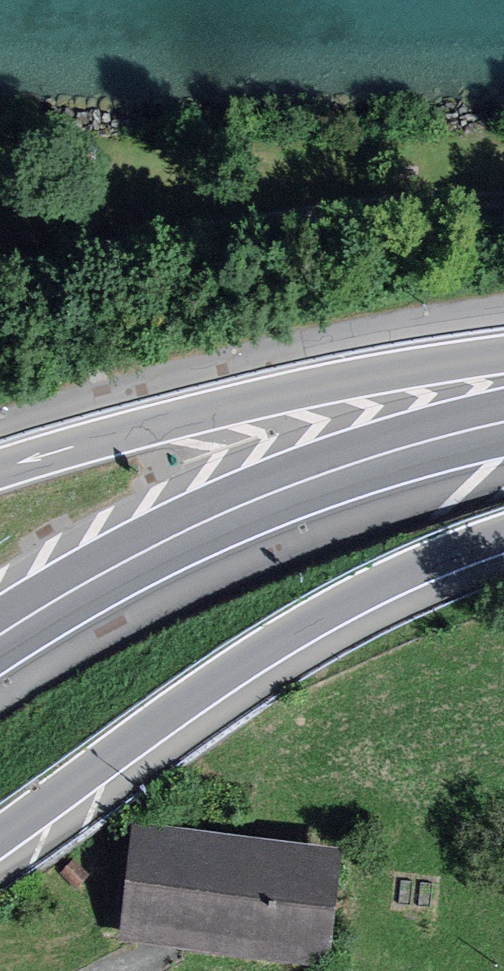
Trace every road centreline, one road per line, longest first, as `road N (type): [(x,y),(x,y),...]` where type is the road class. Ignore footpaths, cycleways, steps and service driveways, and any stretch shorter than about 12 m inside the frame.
road 1 (primary): [(0,836),(200,691),(305,627),(503,534)]
road 2 (trunk): [(503,422),(275,492),(104,572),(0,634)]
road 3 (primary): [(503,355),(246,403),(0,469)]

